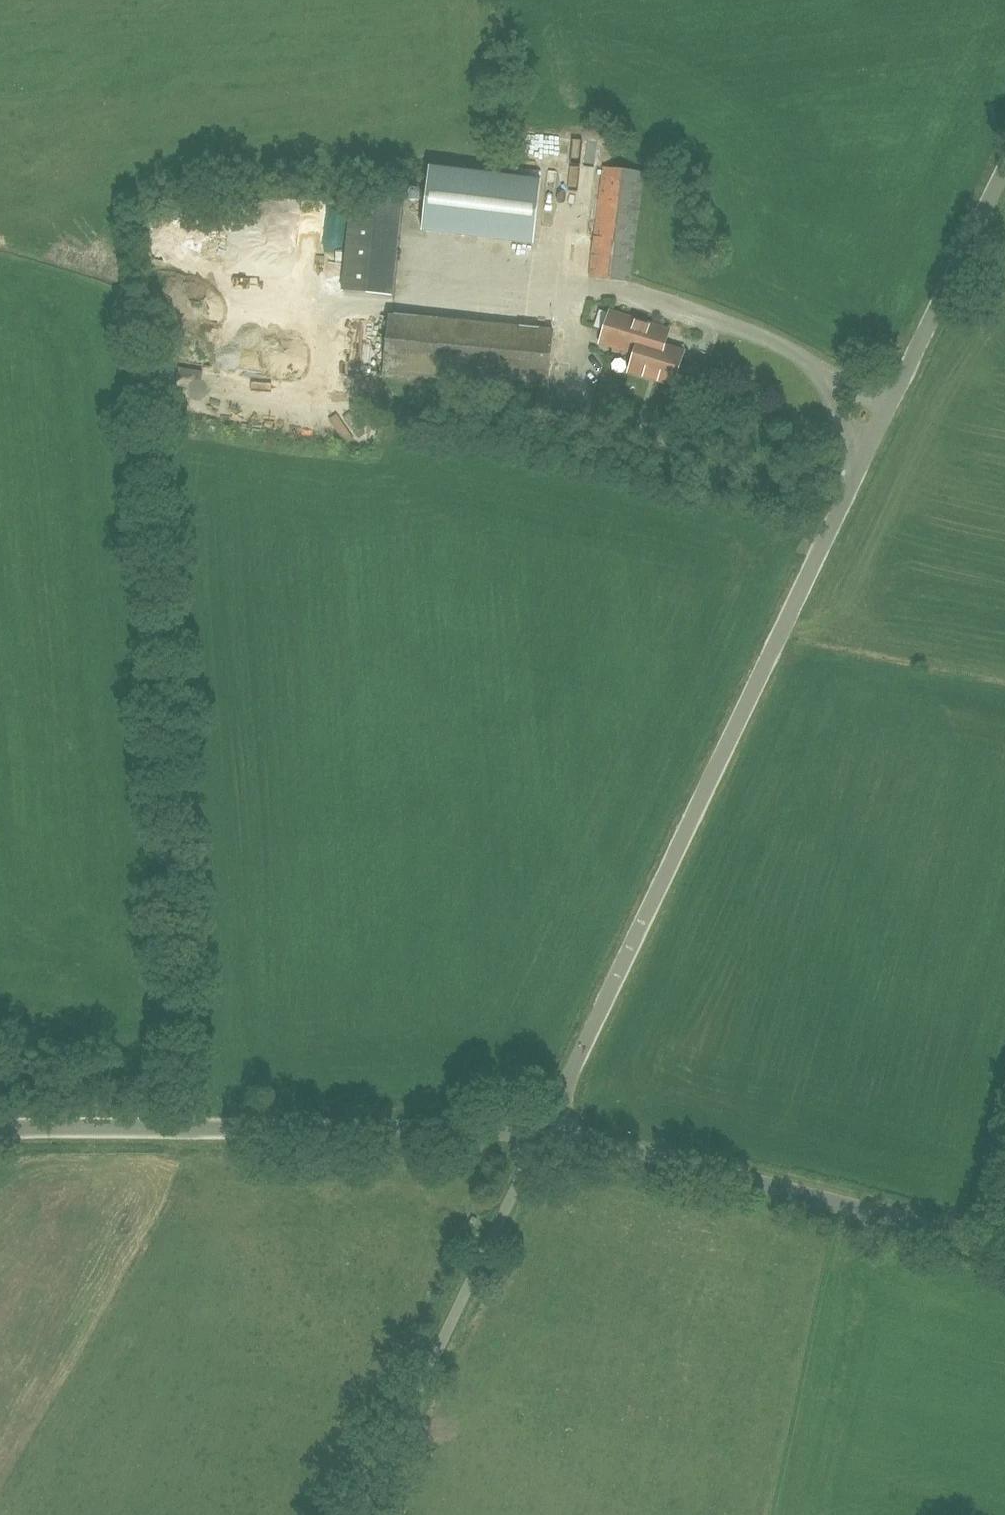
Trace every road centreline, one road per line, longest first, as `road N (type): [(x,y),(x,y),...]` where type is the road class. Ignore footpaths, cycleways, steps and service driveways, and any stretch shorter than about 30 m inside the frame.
road 1 (unclassified): [(545,1133),(815,558),(1004,176)]
road 2 (unclassified): [(0,1129),(545,1133)]
road 3 (unclassified): [(1004,1250),(545,1133)]
road 4 (unclassified): [(361,1514),(545,1133)]

